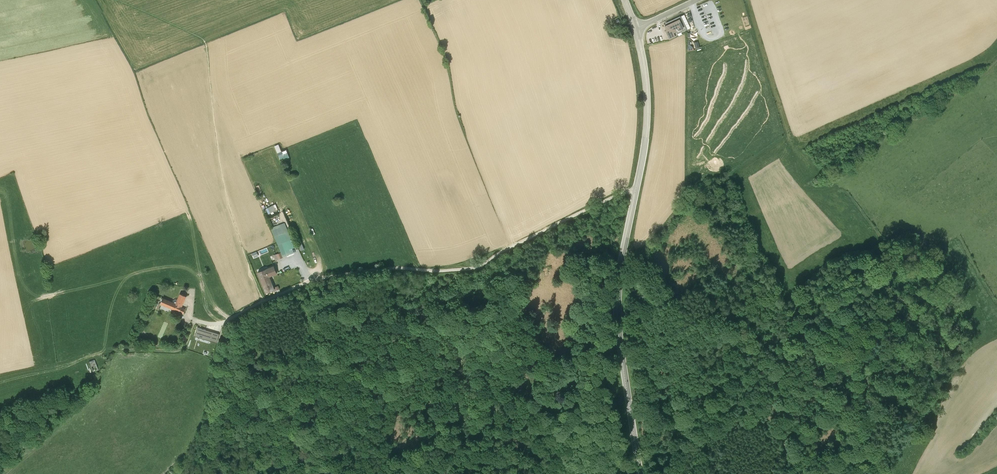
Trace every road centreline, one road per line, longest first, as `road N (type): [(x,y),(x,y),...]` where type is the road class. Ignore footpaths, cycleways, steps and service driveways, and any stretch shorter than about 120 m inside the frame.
road 1 (unclassified): [(636,187),(476,265),(327,275),(226,320)]
road 2 (secondary): [(640,473),(617,316),(636,187)]
road 3 (track): [(52,364),(106,349),(178,350),(195,319)]
road 4 (secondary): [(636,187),(647,108),(635,27)]

